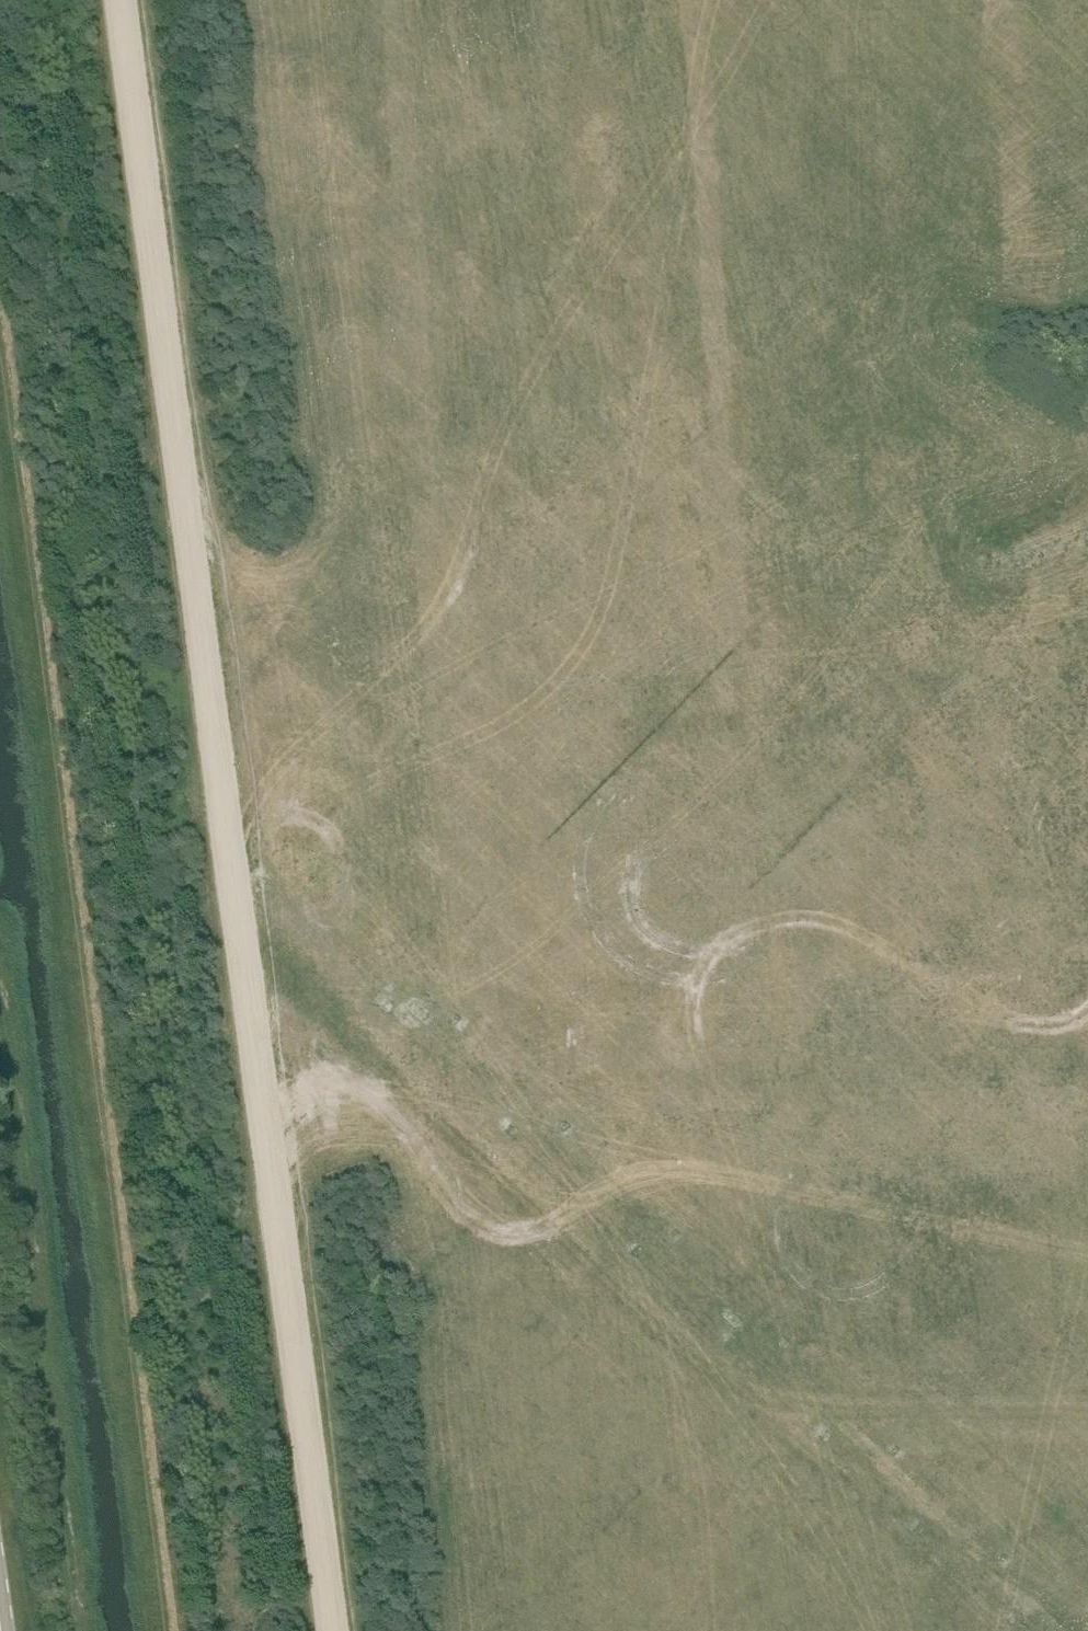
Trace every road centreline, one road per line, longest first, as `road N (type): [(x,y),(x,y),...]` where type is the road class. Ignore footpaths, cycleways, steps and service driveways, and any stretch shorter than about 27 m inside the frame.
road 1 (track): [(336,1630),(123,0)]

